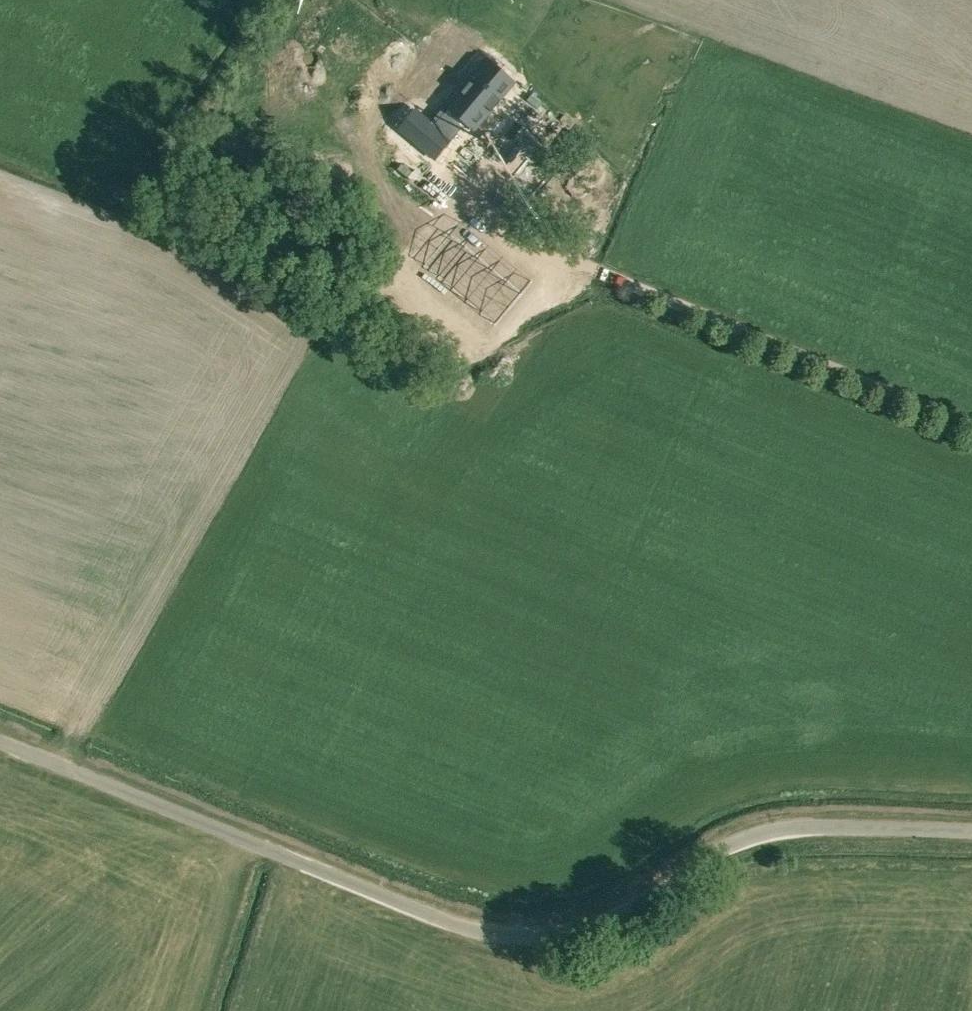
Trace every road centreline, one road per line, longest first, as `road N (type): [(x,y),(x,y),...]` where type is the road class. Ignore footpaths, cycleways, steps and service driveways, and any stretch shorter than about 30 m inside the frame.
road 1 (unclassified): [(971,833),(781,832),(713,859),(627,918),(516,935),(455,925),(0,741)]

